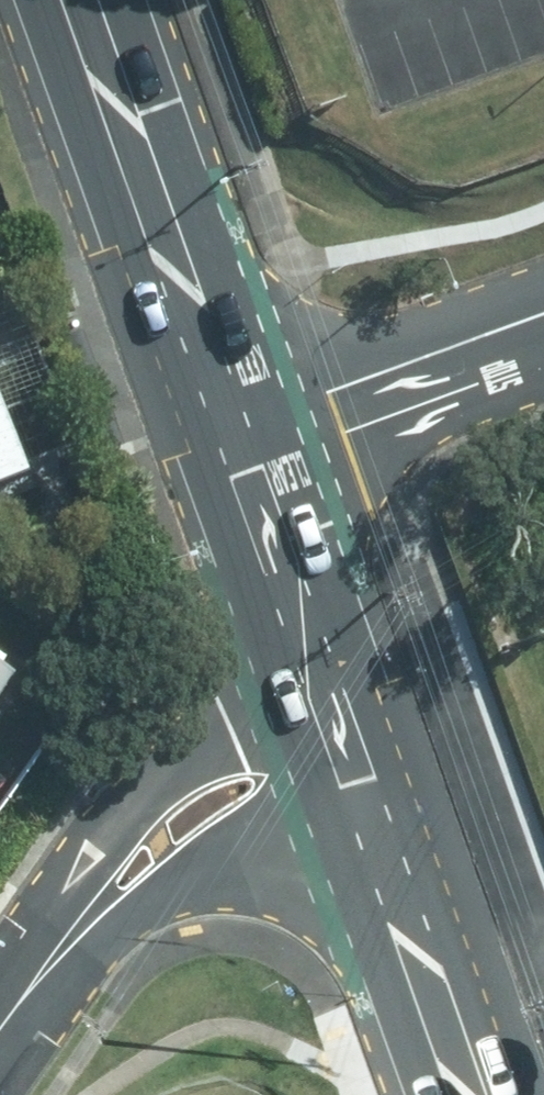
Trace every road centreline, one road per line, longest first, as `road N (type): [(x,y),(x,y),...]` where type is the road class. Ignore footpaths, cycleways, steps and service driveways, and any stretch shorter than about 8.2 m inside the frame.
road 1 (tertiary): [(12,1004),(65,890),(290,595)]
road 2 (primary): [(78,0),(227,426)]
road 3 (tertiary): [(365,796),(251,852),(12,1004)]
road 4 (residential): [(227,426),(543,306)]
road 5 (primary): [(365,796),(471,1094)]
road 6 (primary): [(290,595),(365,796)]
road 7 (primary): [(227,426),(290,595)]

